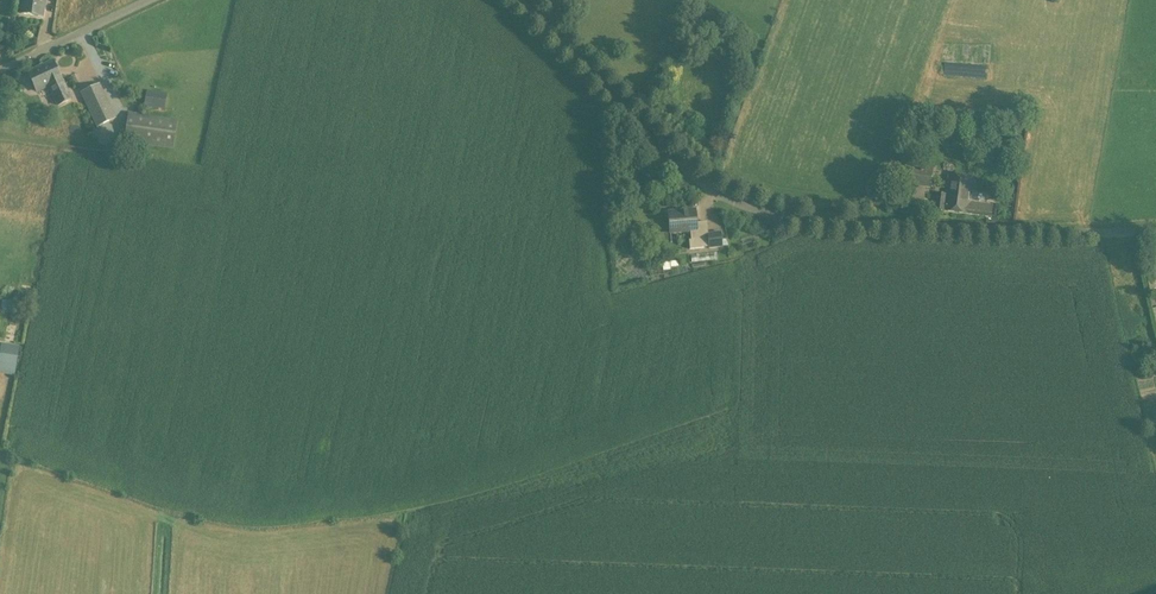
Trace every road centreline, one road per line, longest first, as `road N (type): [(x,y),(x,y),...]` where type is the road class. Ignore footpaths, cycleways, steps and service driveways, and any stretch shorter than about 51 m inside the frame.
road 1 (unclassified): [(500,0),(669,159),(730,203),(792,221),(1155,230)]
road 2 (unclassified): [(0,69),(151,0)]

